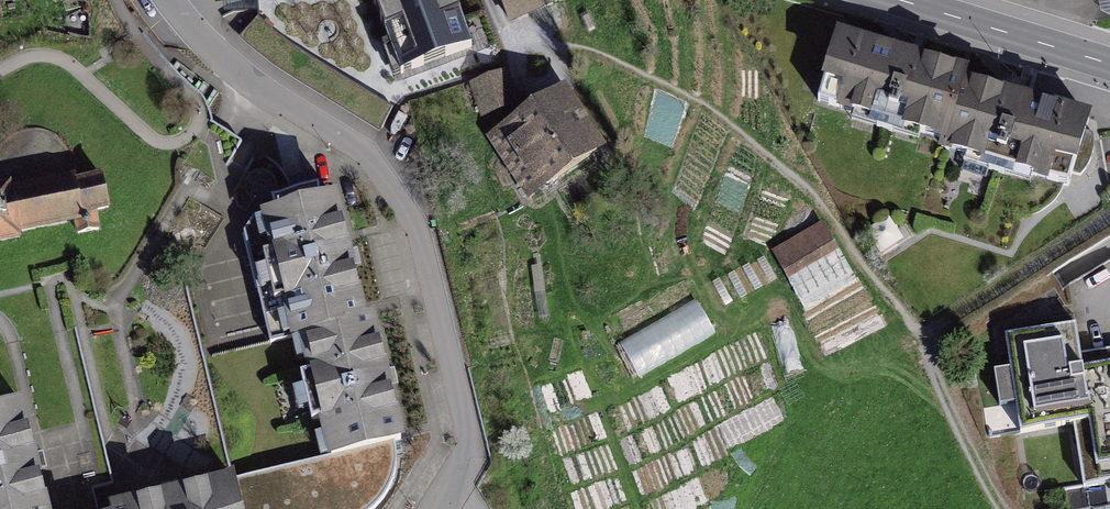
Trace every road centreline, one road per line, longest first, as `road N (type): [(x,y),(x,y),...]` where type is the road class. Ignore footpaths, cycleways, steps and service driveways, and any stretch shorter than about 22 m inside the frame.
road 1 (residential): [(167,0),(219,59),(373,156),(417,221),(473,447),(438,508)]
road 2 (track): [(923,336),(818,196),(713,111),(629,67),(503,28)]
road 3 (track): [(923,336),(1109,219)]
road 4 (tertiary): [(1109,61),(906,0)]
road 5 (track): [(1006,508),(923,336)]

